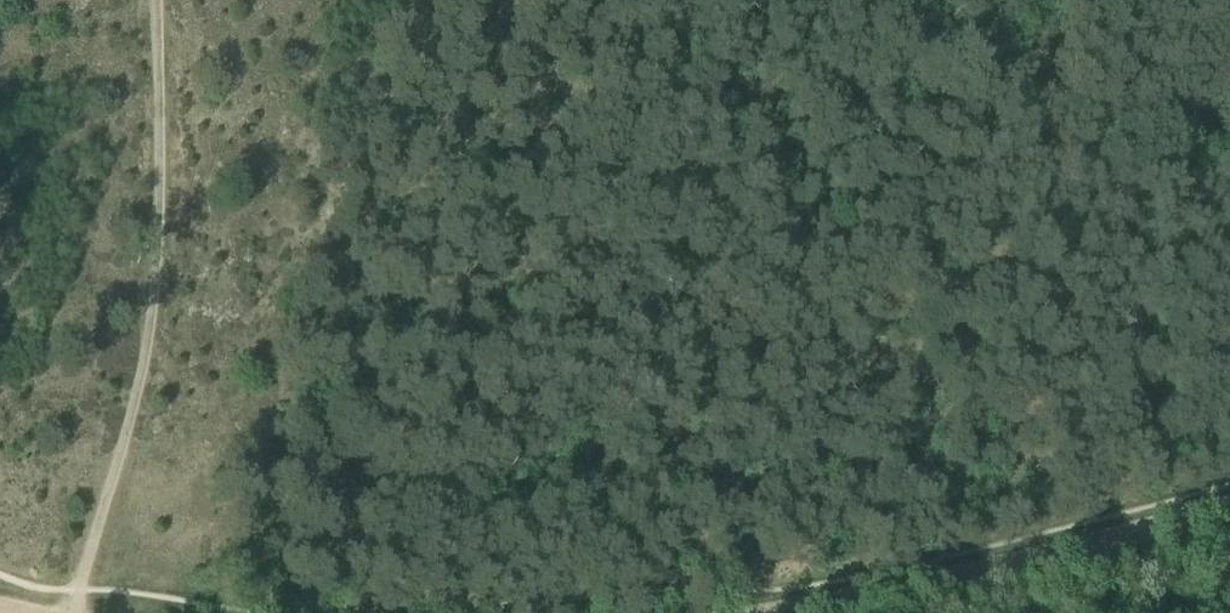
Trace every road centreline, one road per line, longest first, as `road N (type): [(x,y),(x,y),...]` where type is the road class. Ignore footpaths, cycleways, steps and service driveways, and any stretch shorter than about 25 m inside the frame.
road 1 (track): [(149,0),(153,312),(82,589)]
road 2 (track): [(775,612),(1229,502)]

